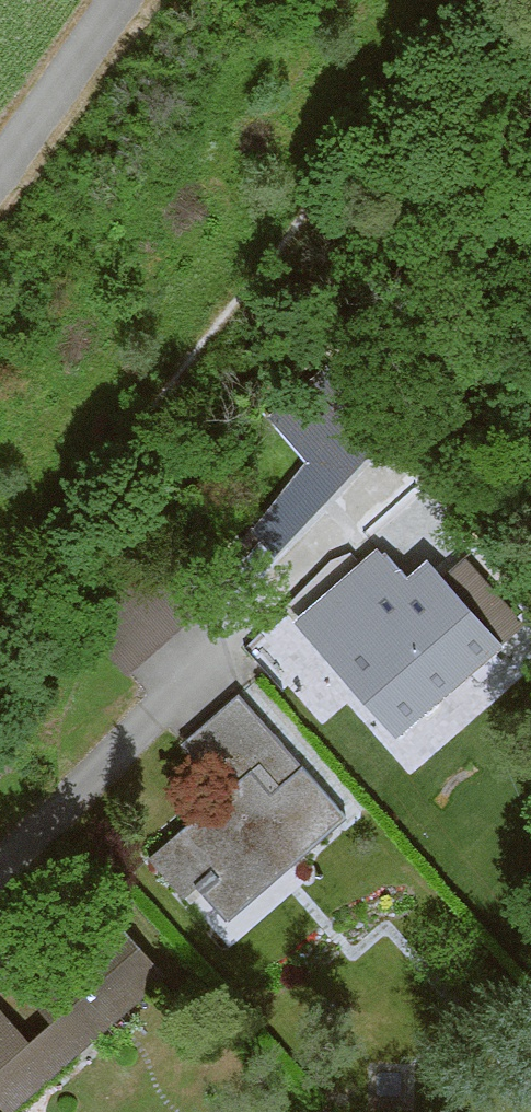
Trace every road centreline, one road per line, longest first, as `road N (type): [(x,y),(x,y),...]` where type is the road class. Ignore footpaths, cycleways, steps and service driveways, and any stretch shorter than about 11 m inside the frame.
road 1 (residential): [(0,868),(435,419)]
road 2 (unclassified): [(0,166),(118,0)]
road 3 (track): [(435,419),(530,291)]

